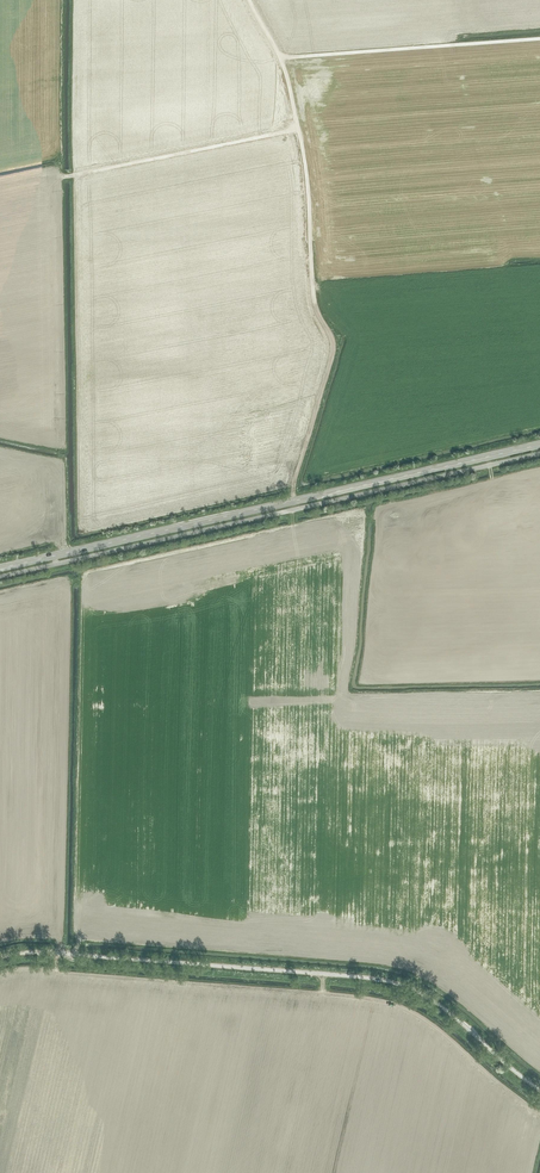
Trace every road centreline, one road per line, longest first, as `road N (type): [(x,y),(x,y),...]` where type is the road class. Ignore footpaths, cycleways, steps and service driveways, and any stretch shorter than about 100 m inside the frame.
road 1 (unclassified): [(0,957),(55,953),(390,982),(442,1007),(539,1090)]
road 2 (secondary): [(0,568),(539,445)]
road 3 (track): [(290,502),(333,344),(314,300),(306,169),(288,84),(250,0)]
road 4 (track): [(280,58),(539,39)]
road 5 (track): [(298,129),(63,177)]

